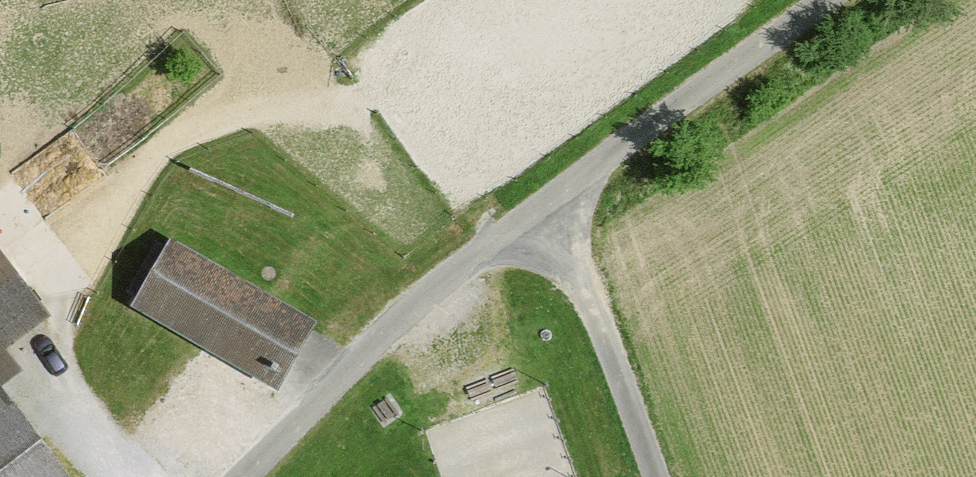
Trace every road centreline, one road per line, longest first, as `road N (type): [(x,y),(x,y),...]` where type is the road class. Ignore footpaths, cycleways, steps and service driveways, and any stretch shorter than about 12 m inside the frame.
road 1 (unclassified): [(239,476),(408,306),(834,0)]
road 2 (track): [(42,258),(151,159),(203,125),(396,97)]
road 3 (track): [(659,476),(556,195)]

